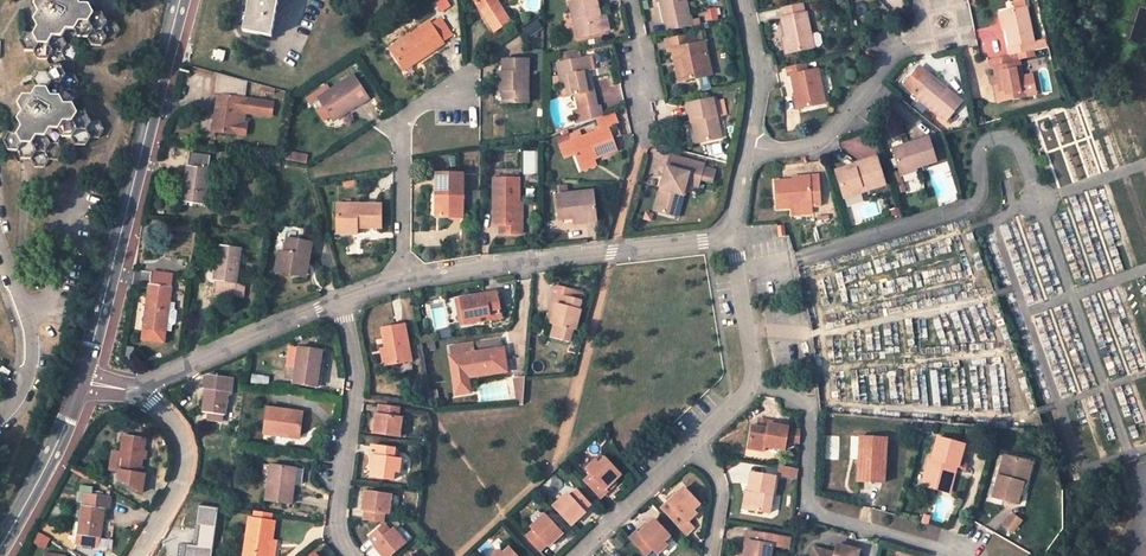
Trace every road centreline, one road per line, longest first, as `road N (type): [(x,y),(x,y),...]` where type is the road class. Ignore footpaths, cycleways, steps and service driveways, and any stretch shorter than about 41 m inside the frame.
road 1 (tertiary): [(83,383),(179,0)]
road 2 (residential): [(731,240),(399,278)]
road 3 (residential): [(969,555),(817,514),(807,494),(808,409),(751,384)]
road 4 (residential): [(341,301),(356,375),(336,528),(351,555)]
road 5 (residential): [(747,147),(788,152),(827,137),(906,42),(941,22)]
road 6 (residential): [(399,278),(403,121),(464,80)]
road 7 (residential): [(341,301),(137,388)]
road 8 (residential): [(138,555),(184,463),(169,417),(137,388)]
road 9 (residential): [(0,420),(31,379),(24,313),(0,248)]
road 10 (tertiary): [(0,548),(83,383)]
road 11 (residential): [(573,555),(693,444)]
road 12 (residential): [(747,147),(755,96),(741,0)]
road 13 (residential): [(751,384),(731,240)]
road 14 (residential): [(641,134),(636,101),(647,88),(629,0)]

